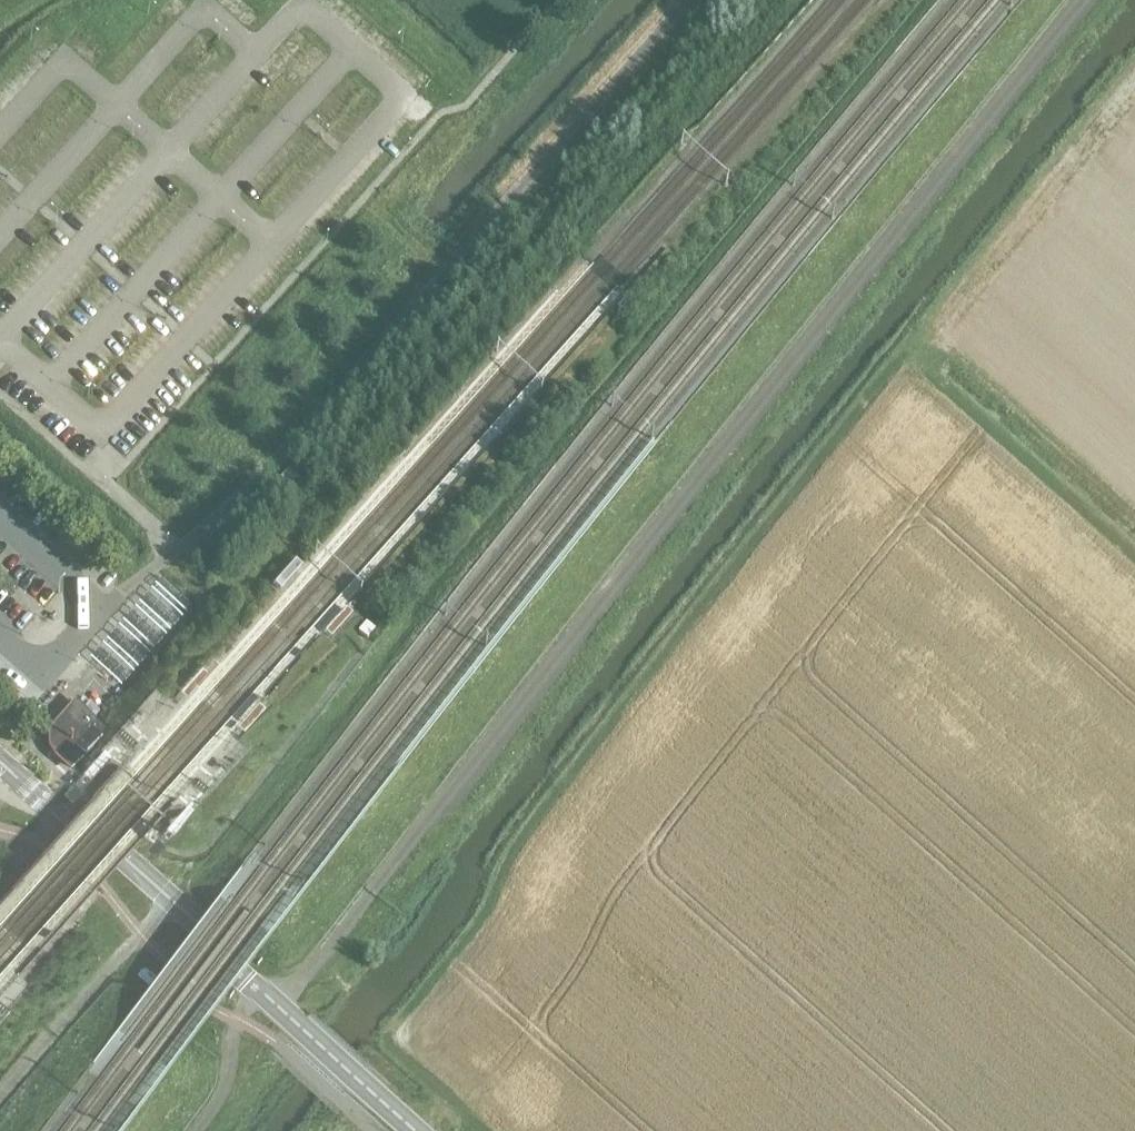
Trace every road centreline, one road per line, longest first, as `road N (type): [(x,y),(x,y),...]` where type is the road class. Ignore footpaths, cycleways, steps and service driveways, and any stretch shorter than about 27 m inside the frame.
road 1 (secondary): [(416,1130),(0,761)]

